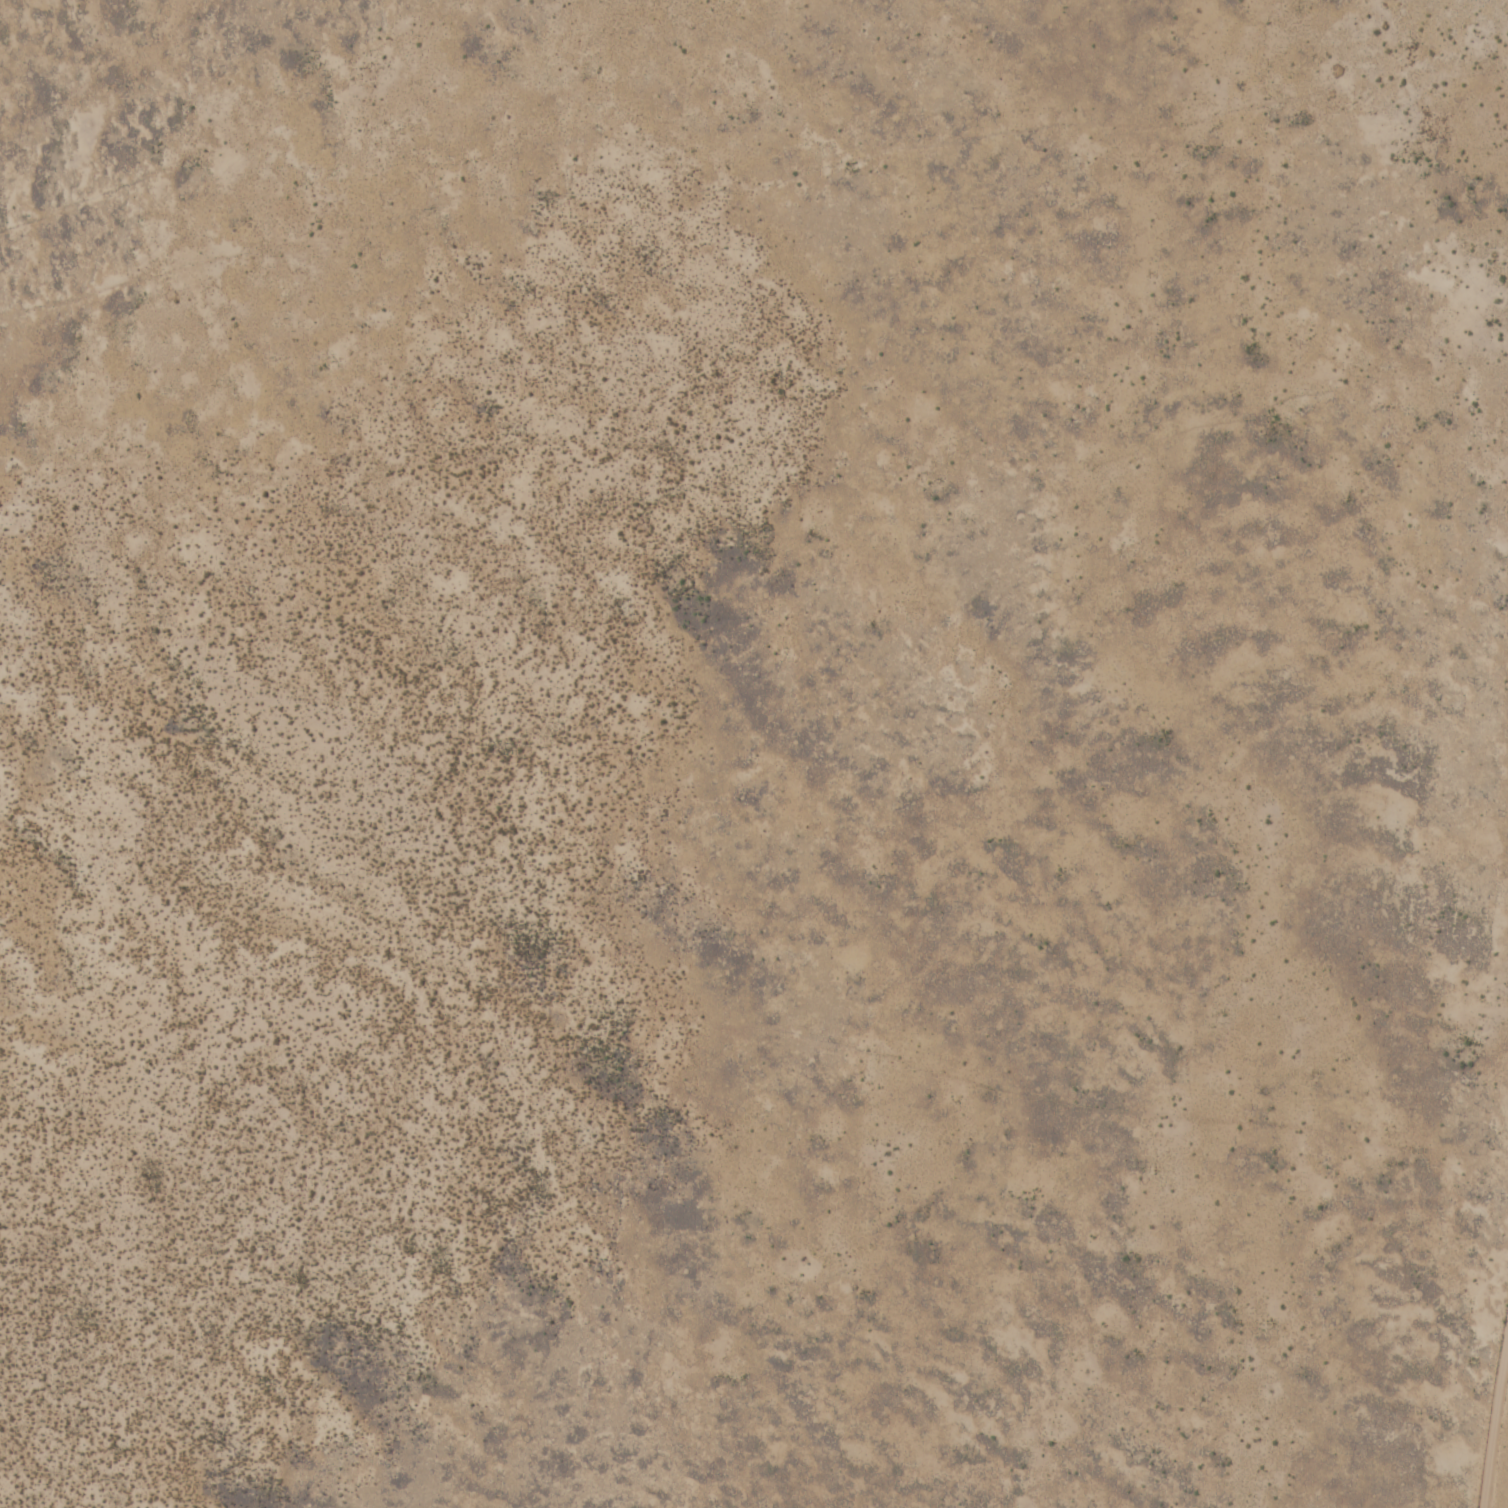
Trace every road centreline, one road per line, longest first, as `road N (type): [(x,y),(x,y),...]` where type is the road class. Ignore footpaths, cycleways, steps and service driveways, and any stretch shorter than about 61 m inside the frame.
road 1 (track): [(1441,1507),(1507,1038)]

